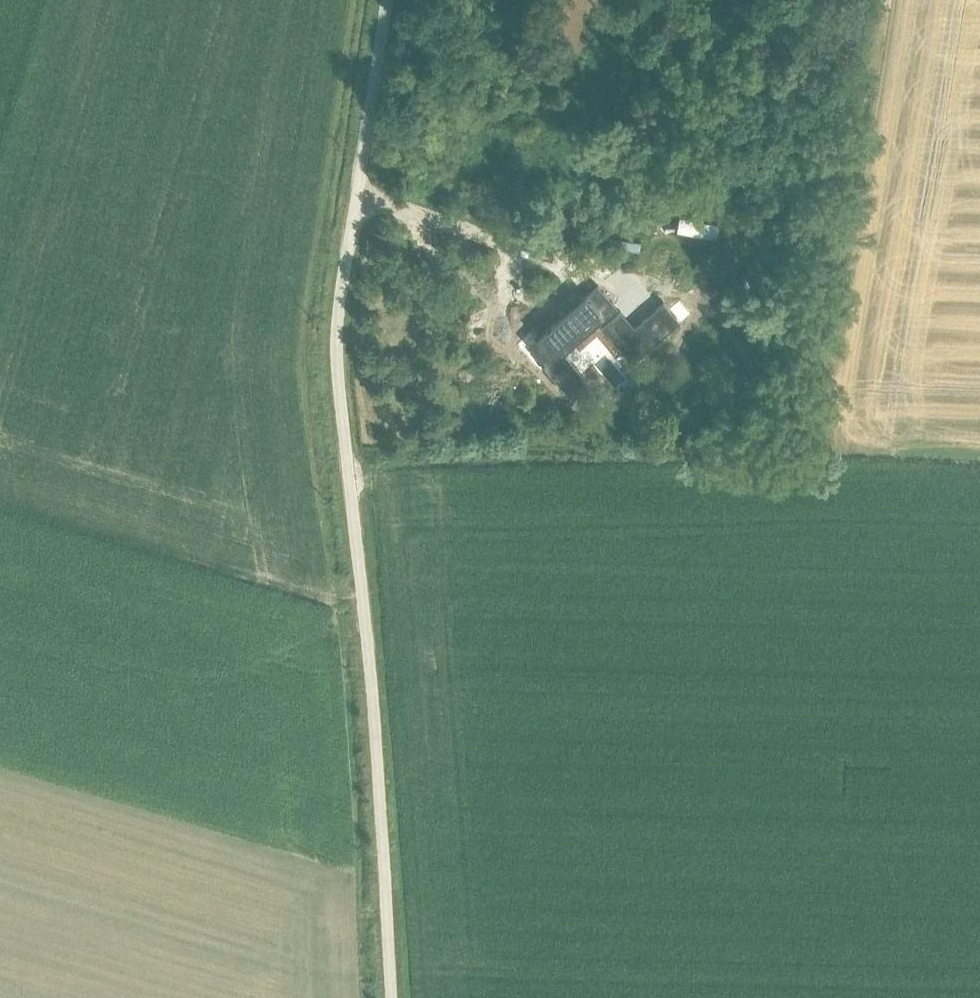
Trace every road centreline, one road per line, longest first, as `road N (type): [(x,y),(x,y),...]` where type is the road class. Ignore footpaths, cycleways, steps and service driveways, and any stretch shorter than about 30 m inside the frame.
road 1 (unclassified): [(392,997),(374,702),(338,341),(388,0)]

